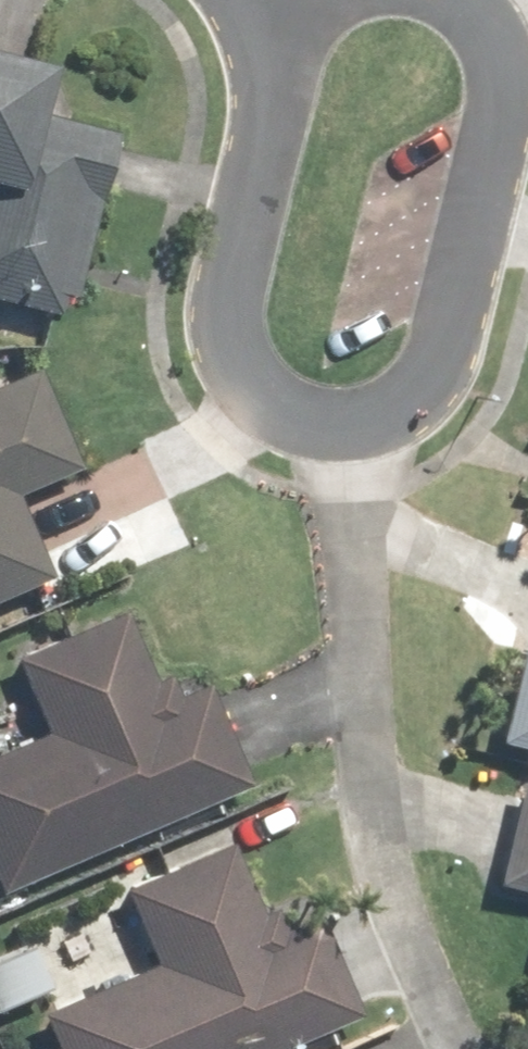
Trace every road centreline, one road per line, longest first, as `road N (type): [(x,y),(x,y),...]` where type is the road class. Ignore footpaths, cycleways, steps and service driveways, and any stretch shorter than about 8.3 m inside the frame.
road 1 (residential): [(456,0),(485,10),(511,85),(439,363),(387,419),(325,431),(253,391),(239,314),(273,141)]
road 2 (residential): [(273,141),(287,0)]

